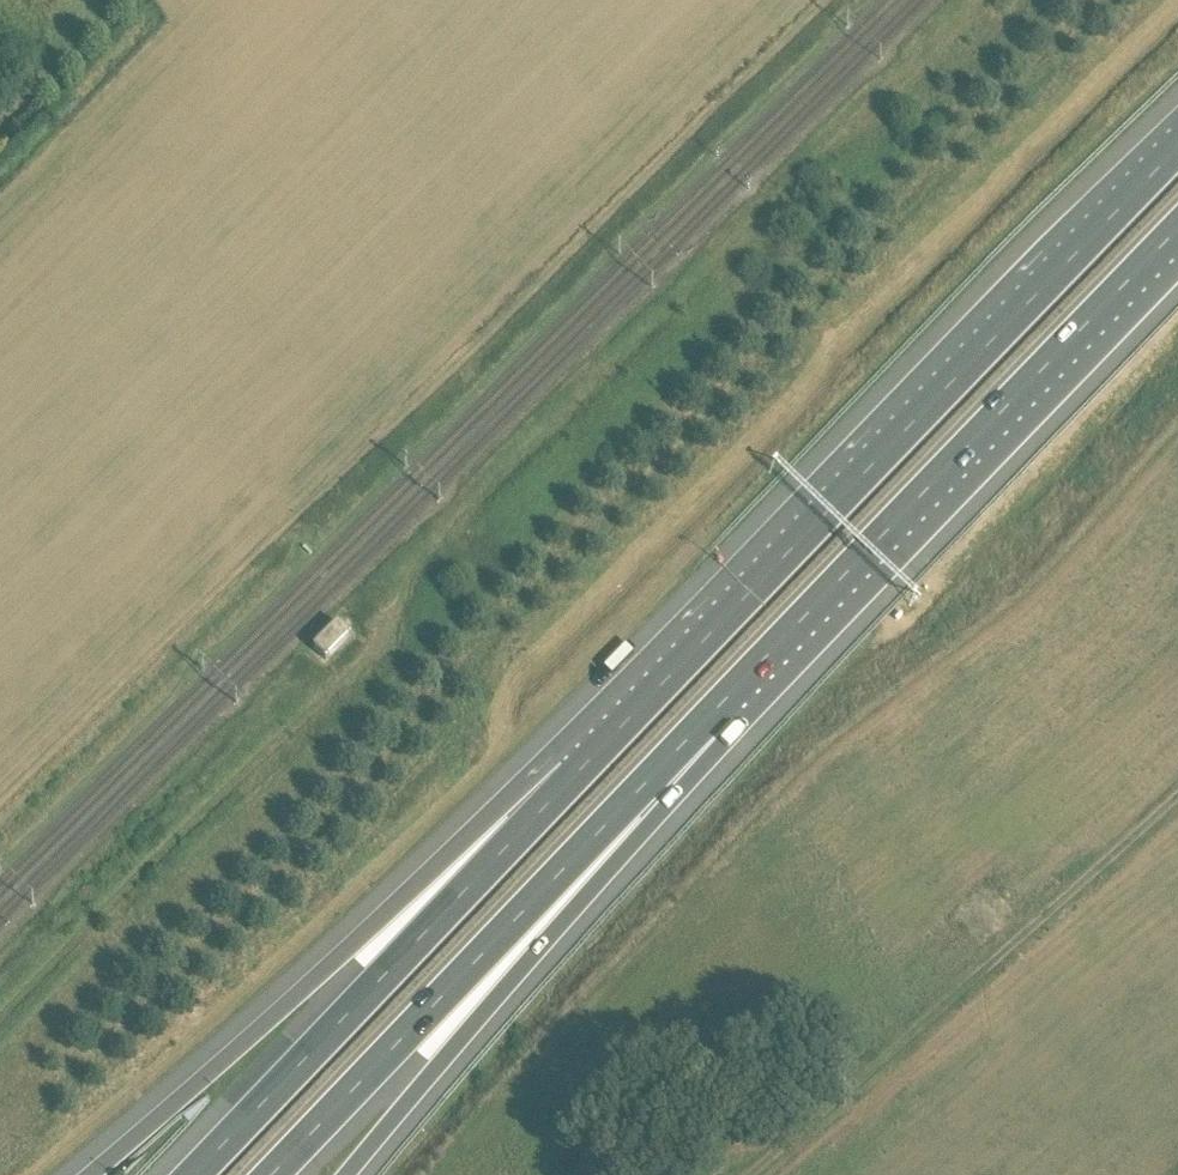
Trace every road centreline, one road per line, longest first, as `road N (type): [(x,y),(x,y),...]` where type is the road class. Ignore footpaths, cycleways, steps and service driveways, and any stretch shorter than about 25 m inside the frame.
road 1 (motorway): [(1177,143),(574,773)]
road 2 (motorway): [(723,702),(1177,231)]
road 3 (motorway): [(272,1174),(723,702)]
road 4 (motorway): [(574,773),(348,947),(89,1174)]
road 5 (motorway): [(347,1174),(723,702)]
road 6 (track): [(1177,798),(759,1174)]
road 7 (motorway): [(574,773),(189,1174)]

